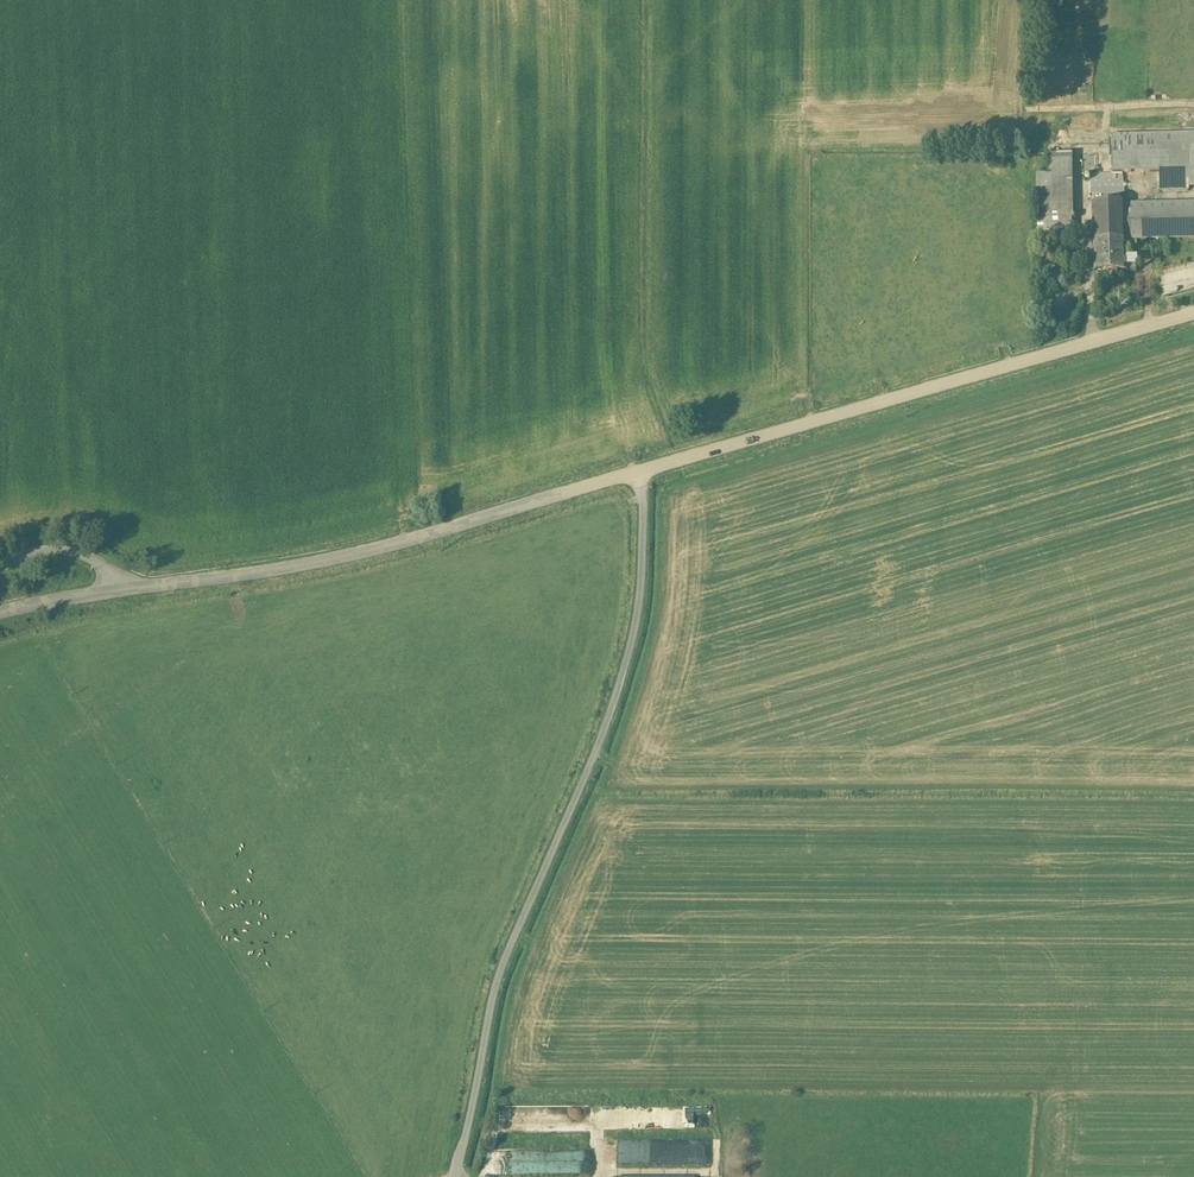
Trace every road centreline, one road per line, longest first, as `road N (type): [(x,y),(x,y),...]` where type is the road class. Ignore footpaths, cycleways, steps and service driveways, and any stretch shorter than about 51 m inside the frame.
road 1 (unclassified): [(454,1176),(497,982),(623,681),(638,619),(643,471)]
road 2 (unclassified): [(643,471),(1193,314)]
road 3 (unclassified): [(124,590),(364,553),(643,471)]
road 4 (track): [(1028,111),(1193,106)]
road 5 (unclassified): [(124,590),(110,568),(61,549),(36,551),(0,579)]
road 6 (unclassified): [(0,613),(124,590)]

